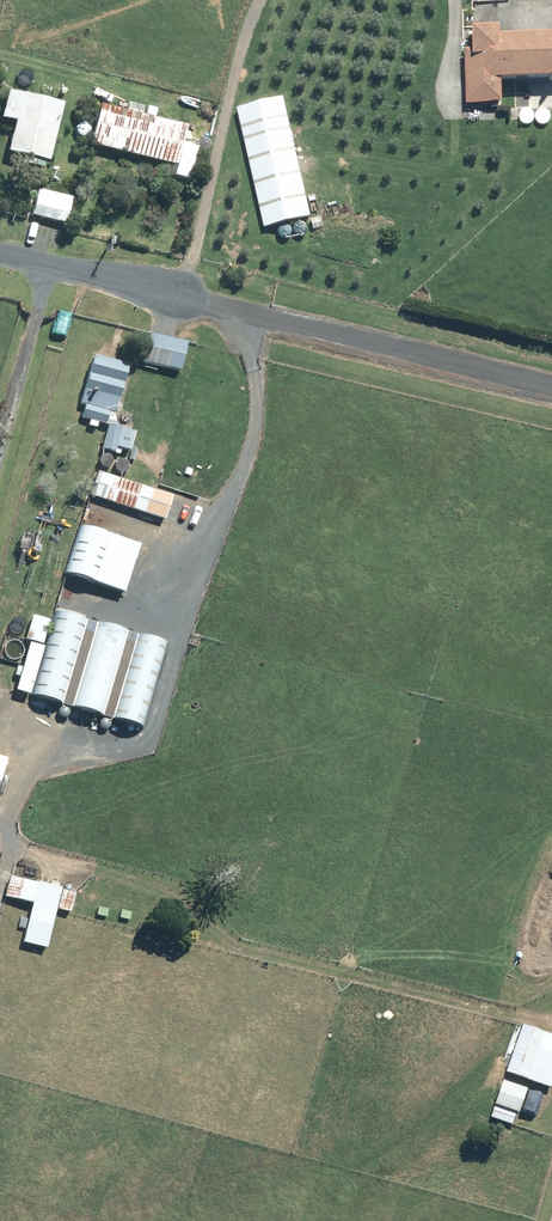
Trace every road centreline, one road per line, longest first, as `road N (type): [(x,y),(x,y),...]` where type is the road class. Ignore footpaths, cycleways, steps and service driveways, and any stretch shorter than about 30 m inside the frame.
road 1 (unclassified): [(551,389),(0,253)]

